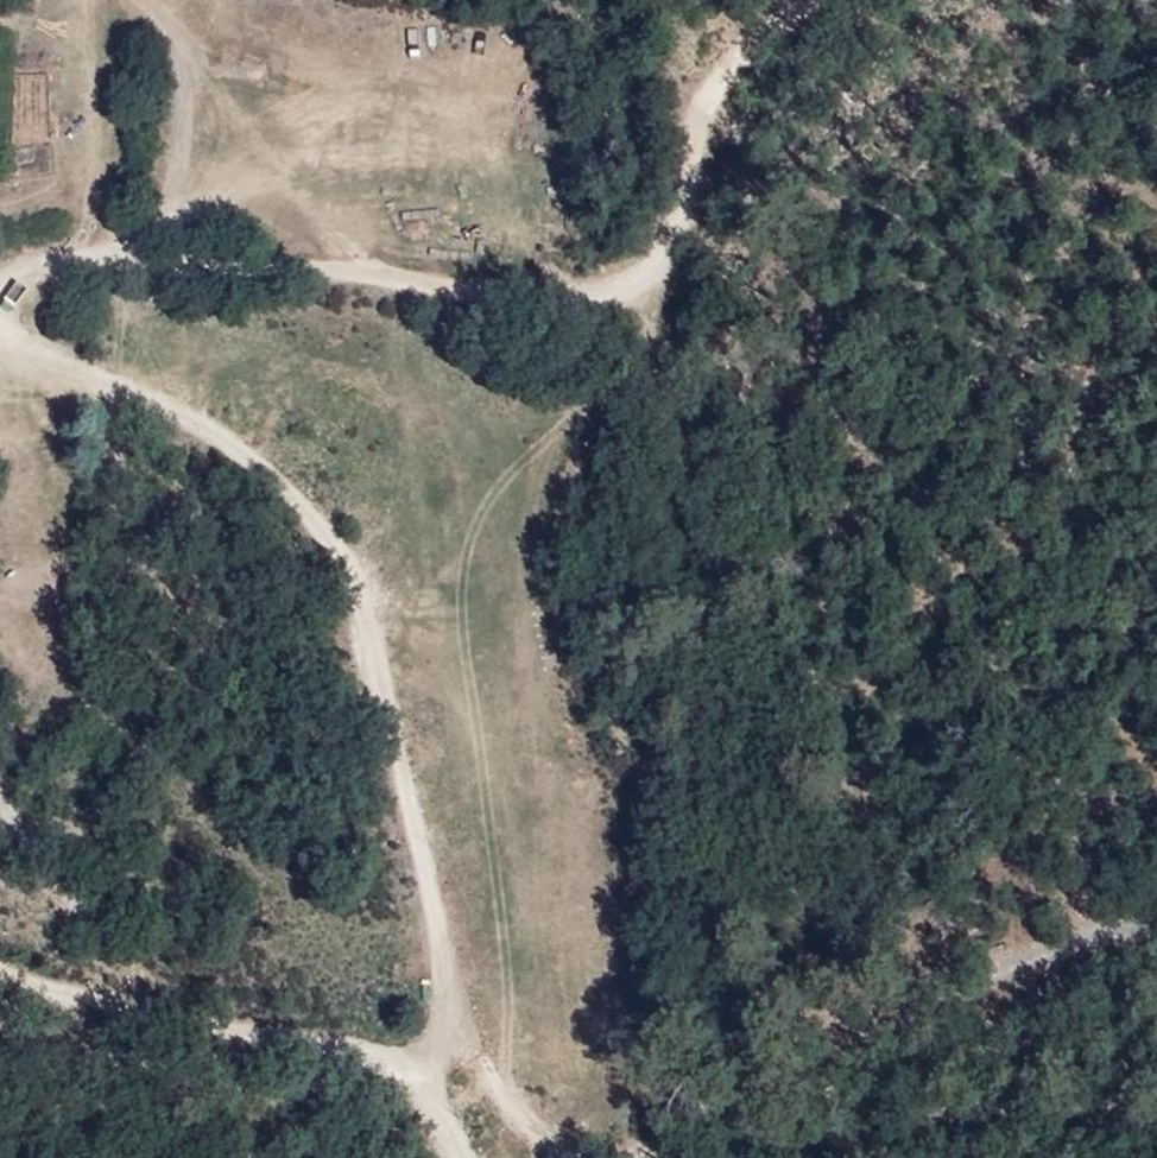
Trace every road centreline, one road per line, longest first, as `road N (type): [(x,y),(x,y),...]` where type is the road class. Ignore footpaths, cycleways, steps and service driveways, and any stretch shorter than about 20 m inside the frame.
road 1 (track): [(792,0),(741,49),(653,261),(607,284),(534,286),(167,251),(72,257),(0,283)]
road 2 (track): [(614,1157),(794,1043),(1029,949),(1156,928)]
road 3 (unclassified): [(462,1157),(439,1109),(398,1065),(331,1041),(172,1022),(0,967)]
road 4 (track): [(172,1022),(0,791)]
road 5 (track): [(458,1039),(540,1137),(589,1157)]

